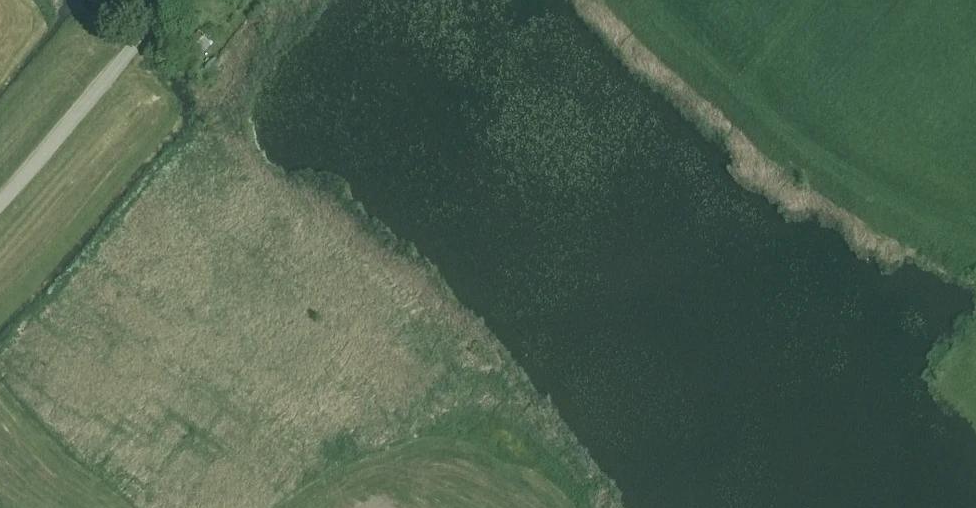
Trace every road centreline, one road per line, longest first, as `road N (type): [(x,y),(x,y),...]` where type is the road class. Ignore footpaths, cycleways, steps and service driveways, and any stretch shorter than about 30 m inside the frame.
road 1 (unclassified): [(0,202),(175,0)]

